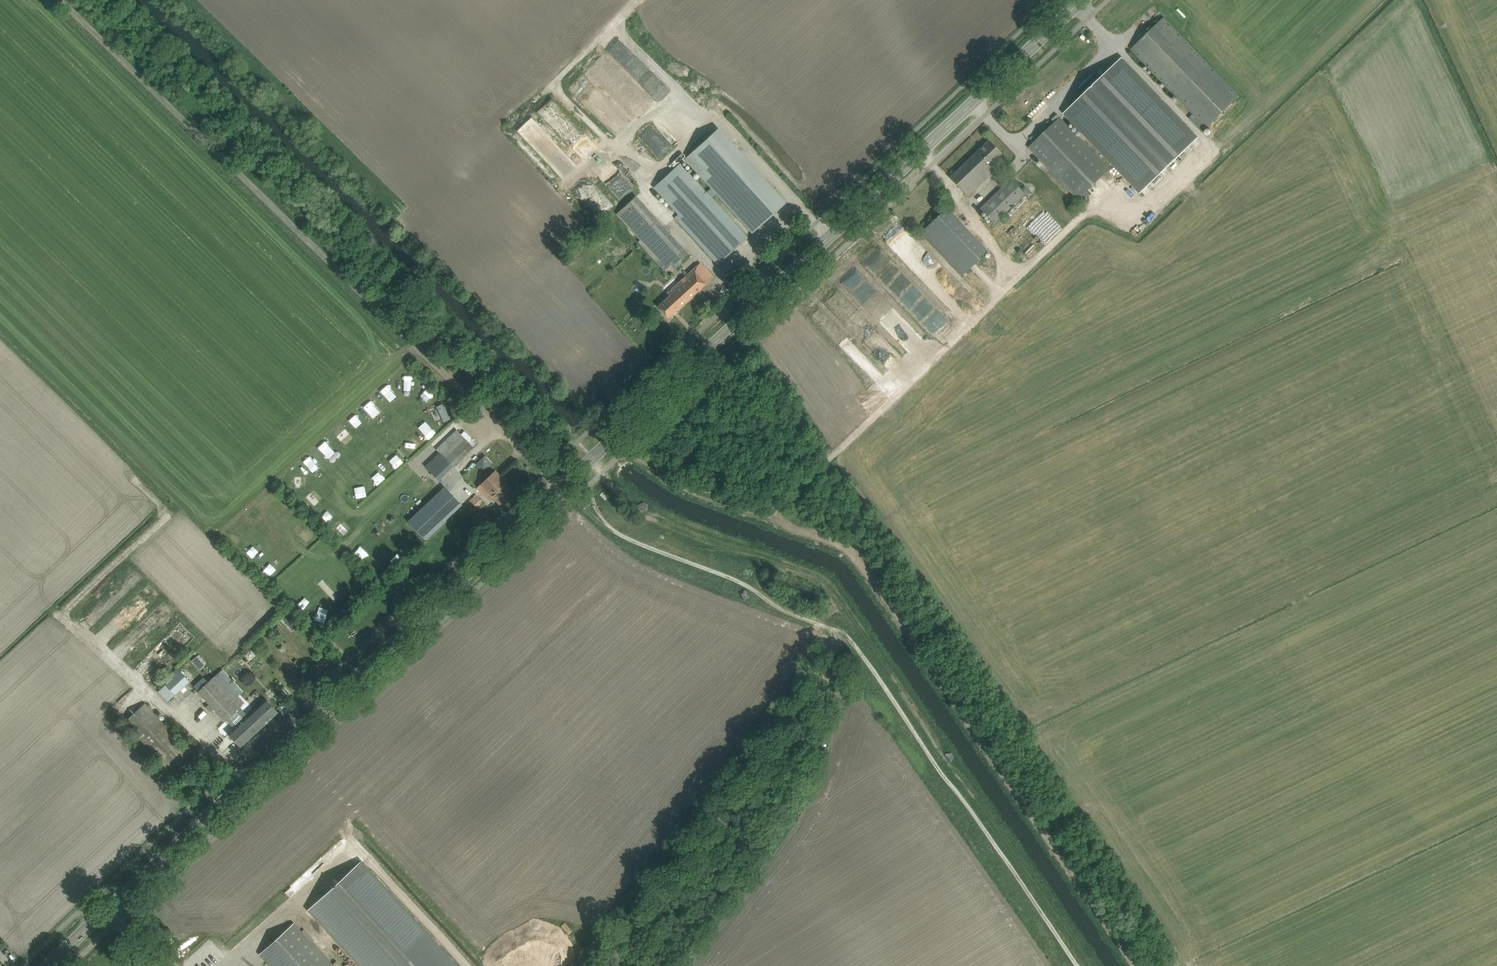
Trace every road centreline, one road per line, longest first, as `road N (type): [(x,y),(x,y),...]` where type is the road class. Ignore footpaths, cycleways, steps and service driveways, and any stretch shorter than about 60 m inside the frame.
road 1 (secondary): [(50,965),(1081,0)]
road 2 (track): [(1135,965),(846,554),(674,487),(617,435)]
road 3 (track): [(577,473),(604,475),(649,516),(780,559),(843,593),(941,752),(966,776),(1098,965)]
road 4 (track): [(59,0),(546,473)]
road 5 (track): [(0,344),(162,504),(158,519),(59,618),(150,699)]
road 6 (track): [(1082,217),(768,521)]
road 7 (track): [(641,0),(520,115)]

